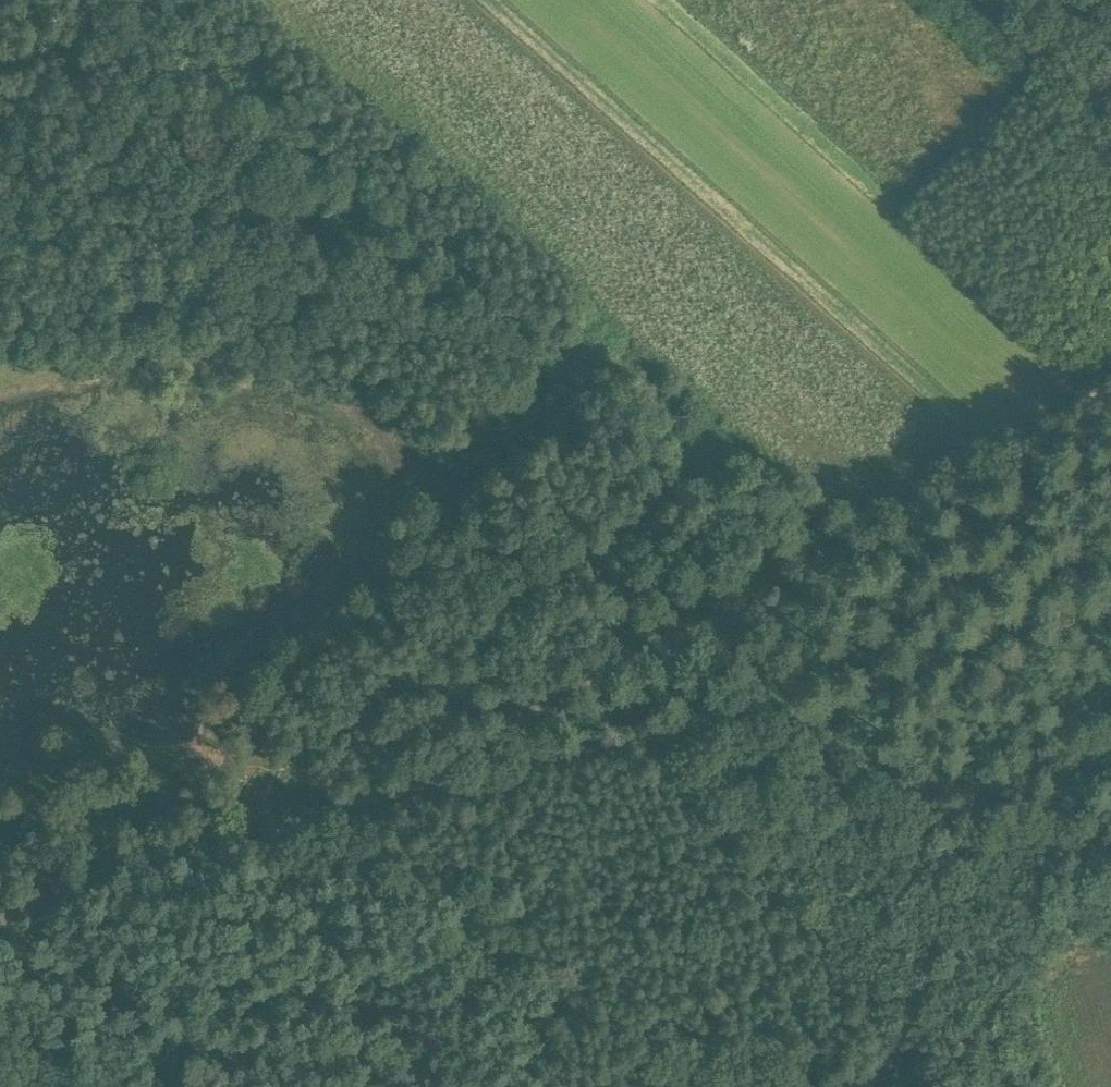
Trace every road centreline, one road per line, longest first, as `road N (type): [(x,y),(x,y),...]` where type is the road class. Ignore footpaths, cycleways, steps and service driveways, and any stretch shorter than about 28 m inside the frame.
road 1 (track): [(0,923),(150,860),(382,801),(436,761),(1110,377)]

